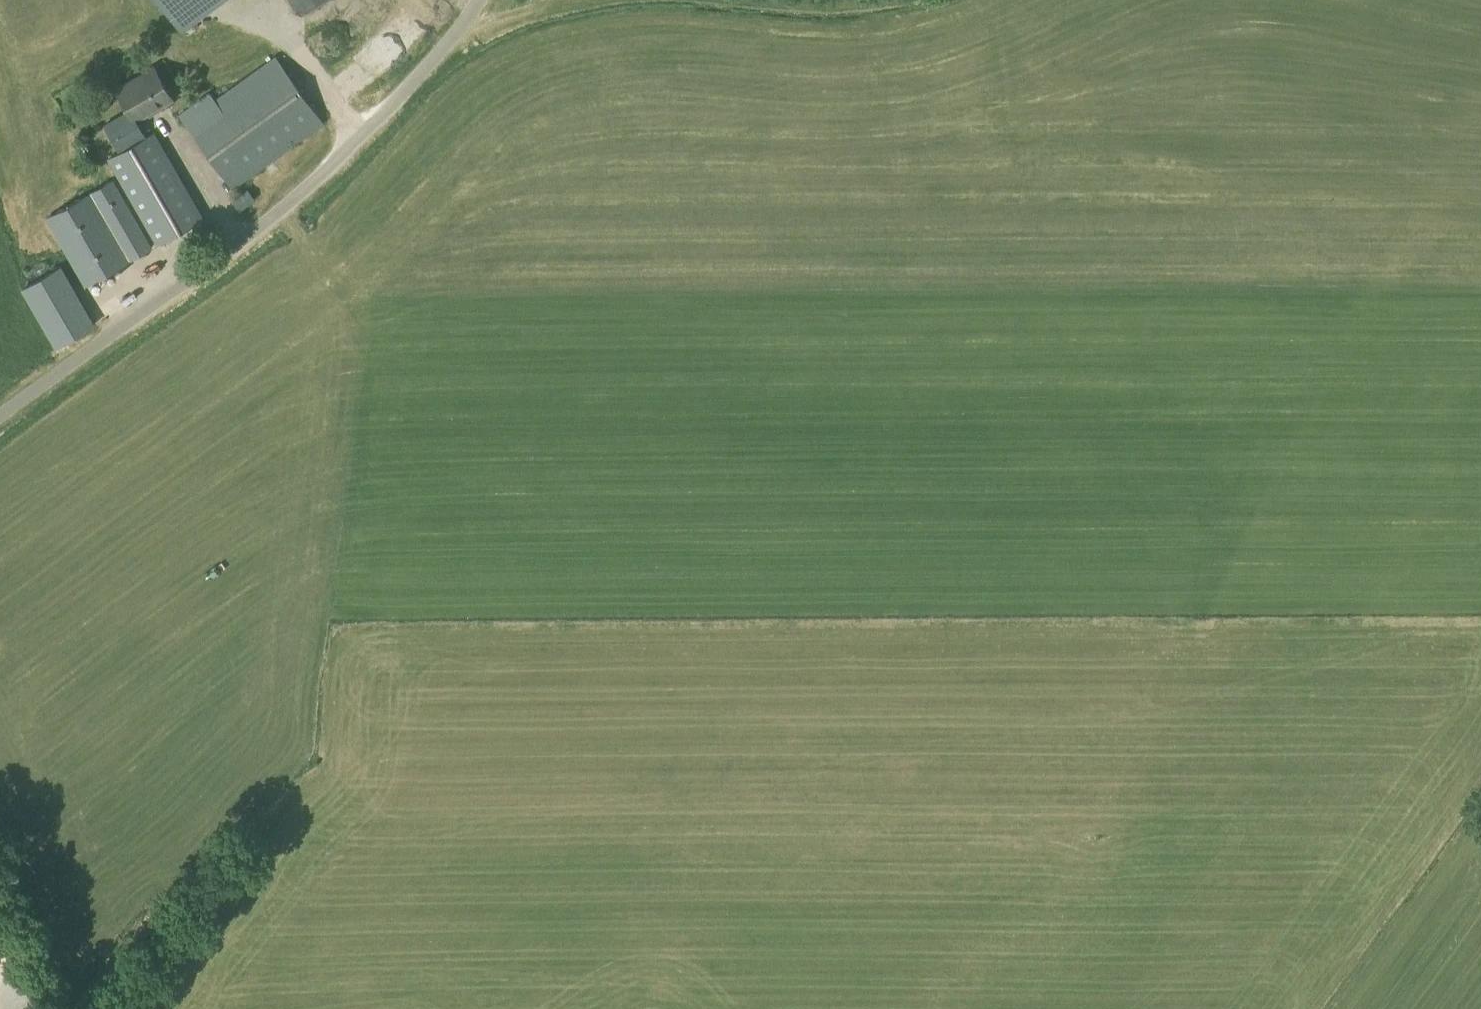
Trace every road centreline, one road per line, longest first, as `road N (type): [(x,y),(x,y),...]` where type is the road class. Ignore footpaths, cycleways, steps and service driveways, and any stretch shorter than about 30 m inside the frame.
road 1 (unclassified): [(0,401),(256,217),(478,0)]
road 2 (unclassified): [(77,1008),(0,839)]

